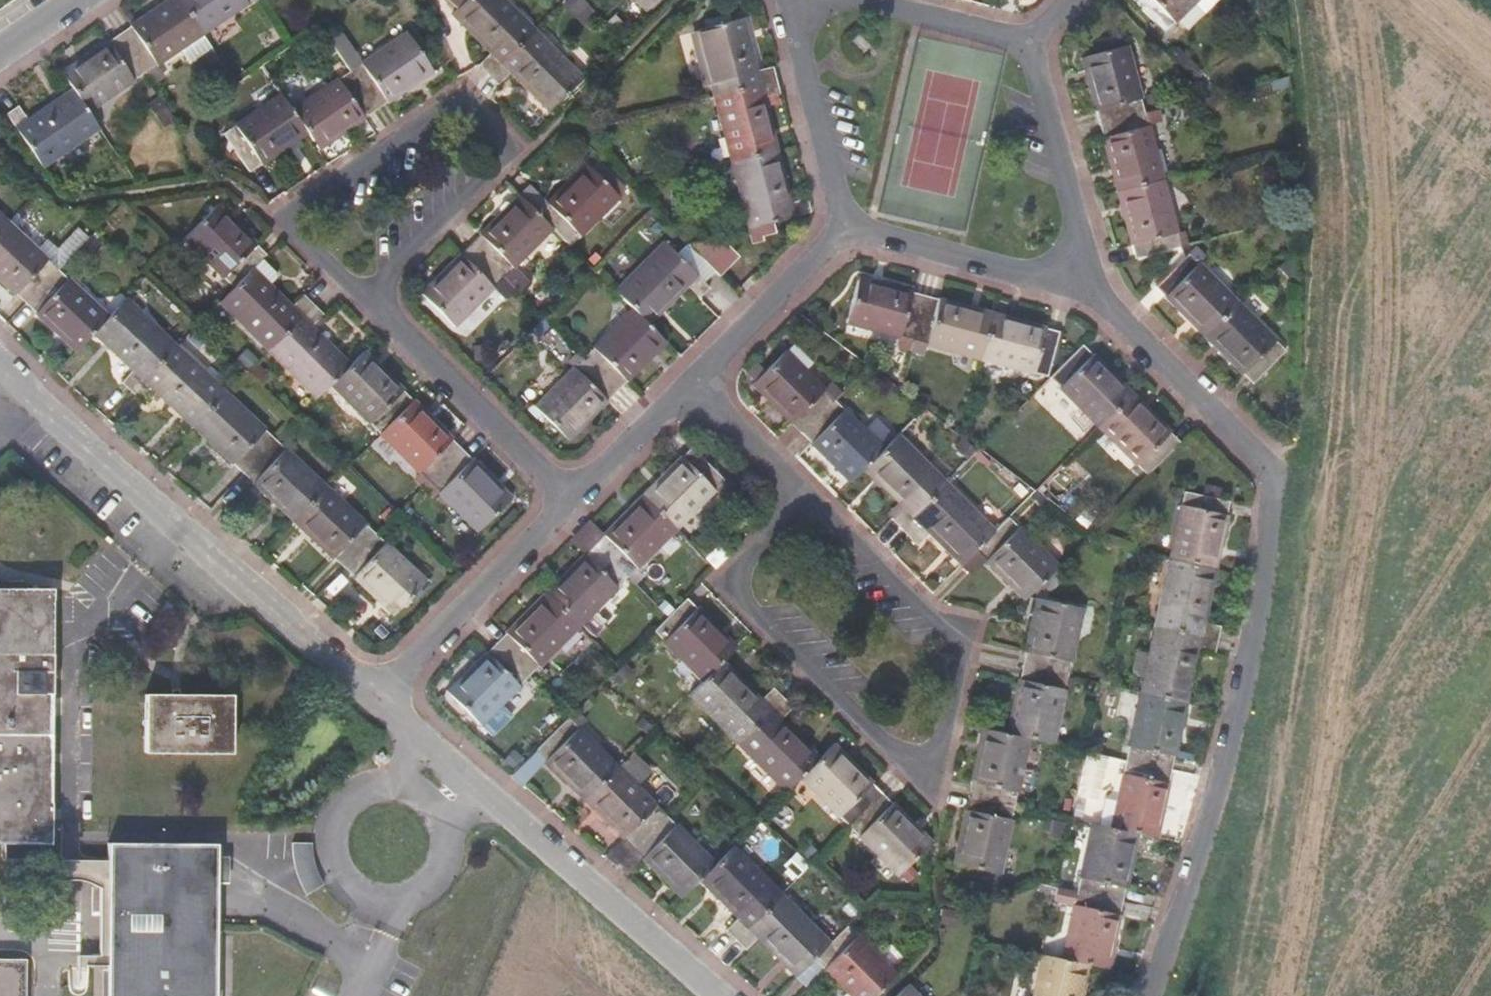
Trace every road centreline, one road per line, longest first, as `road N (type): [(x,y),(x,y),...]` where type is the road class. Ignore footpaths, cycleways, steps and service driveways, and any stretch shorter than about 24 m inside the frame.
road 1 (residential): [(1096,289),(1264,453),(1276,490),(1227,749),(1150,995)]
road 2 (residential): [(804,490),(744,563),(742,589),(910,757),(938,751),(945,739),(967,635),(942,619)]
road 3 (residential): [(382,312),(380,277),(503,152),(503,136),(474,105),(460,99),(441,106),(308,194),(294,218),(305,242)]
road 4 (residential): [(372,693),(0,355)]
road 5 (residential): [(725,995),(501,803)]
road 6 (residential): [(570,496),(372,693)]
road 7 (residential): [(570,496),(382,312)]
road 8 (residential): [(1096,289),(1027,38)]
road 9 (residential): [(844,225),(1096,289)]
road 10 (residential): [(396,796),(365,798),(341,819),(334,849),(347,878),(375,893),(406,889),(432,855),(430,827)]
road 11 (residential): [(786,0),(844,225)]
road 12 (residential): [(844,225),(690,377)]
road 13 (residential): [(942,619),(804,490)]
road 14 (residential): [(690,377),(570,496)]
road 15 (residential): [(690,377),(804,490)]
road 16 (residential): [(1027,38),(876,0)]

